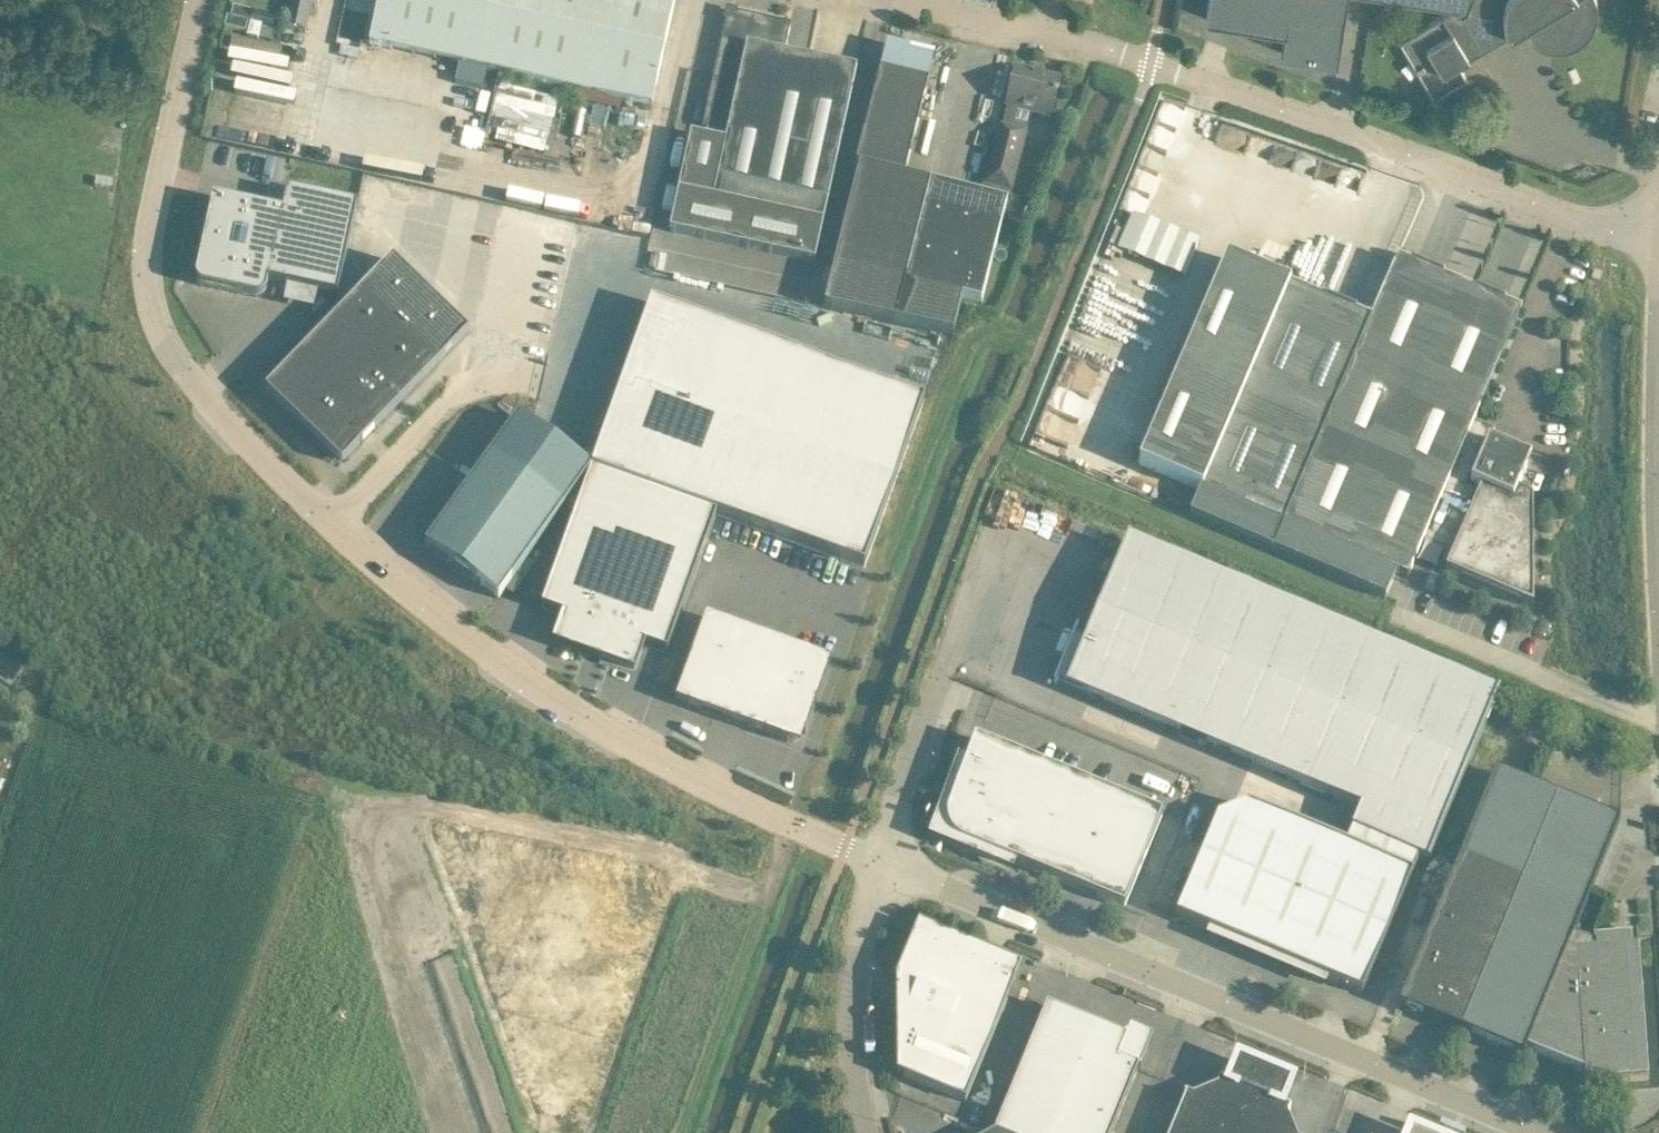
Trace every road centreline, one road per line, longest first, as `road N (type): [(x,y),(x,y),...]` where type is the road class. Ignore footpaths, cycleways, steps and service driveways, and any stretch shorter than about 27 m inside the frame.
road 1 (unclassified): [(215,0),(148,282),(166,331),(221,416),(435,607),(550,693),(670,763),(882,862)]
road 2 (unclassified): [(1658,239),(1153,67),(862,0)]
road 3 (unclassified): [(882,862),(1542,1132)]
road 4 (unclassified): [(882,862),(856,988),(860,1103),(870,1132)]

